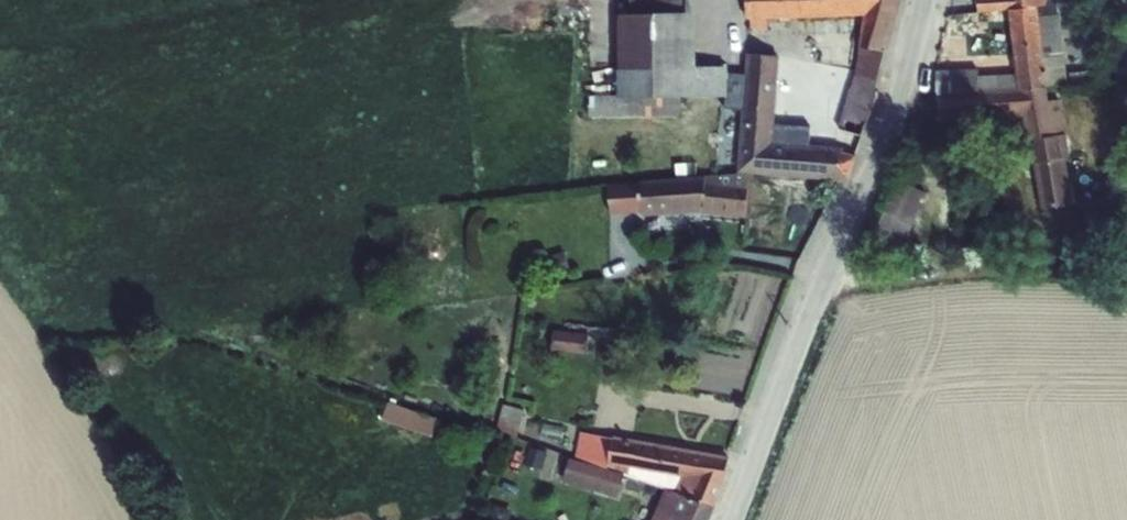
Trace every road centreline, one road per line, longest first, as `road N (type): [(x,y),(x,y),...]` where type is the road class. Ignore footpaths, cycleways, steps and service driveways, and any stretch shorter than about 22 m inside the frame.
road 1 (residential): [(724,519),(824,278),(919,0)]

